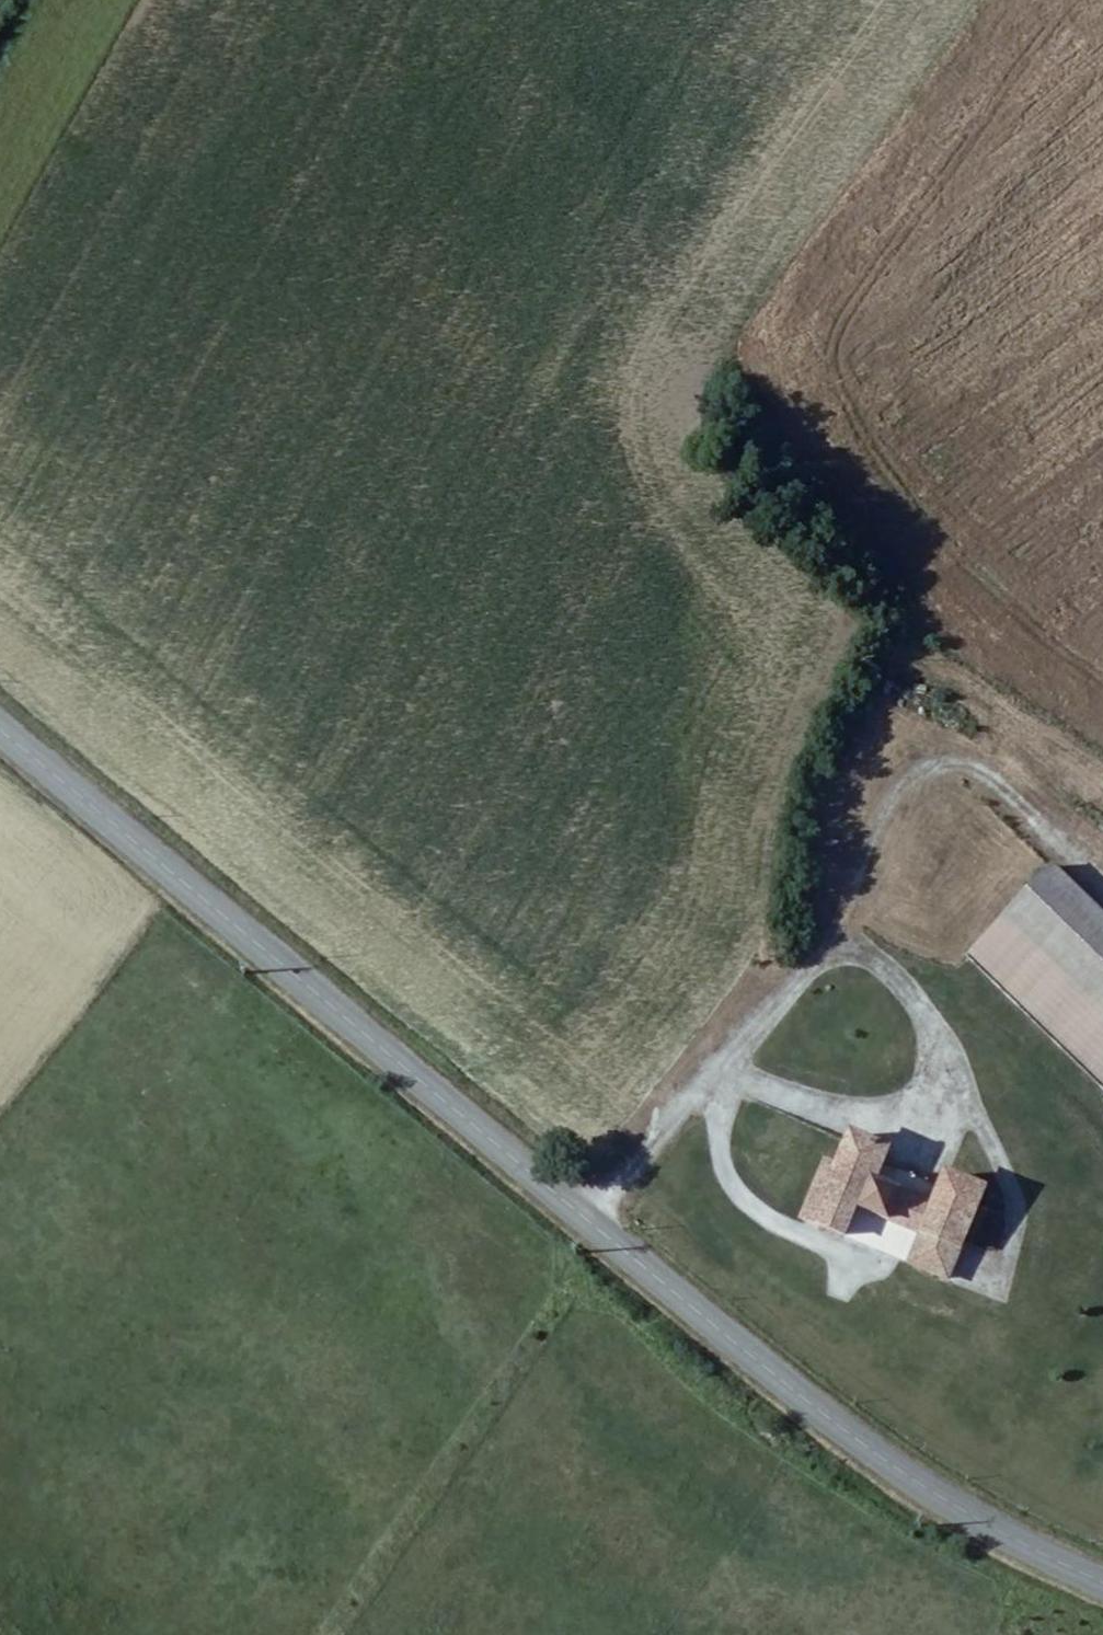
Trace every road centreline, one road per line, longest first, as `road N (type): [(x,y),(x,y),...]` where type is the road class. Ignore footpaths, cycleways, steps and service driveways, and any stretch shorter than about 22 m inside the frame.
road 1 (secondary): [(0,727),(588,1220)]
road 2 (secondary): [(1102,1578),(1000,1533),(927,1489),(588,1220)]

